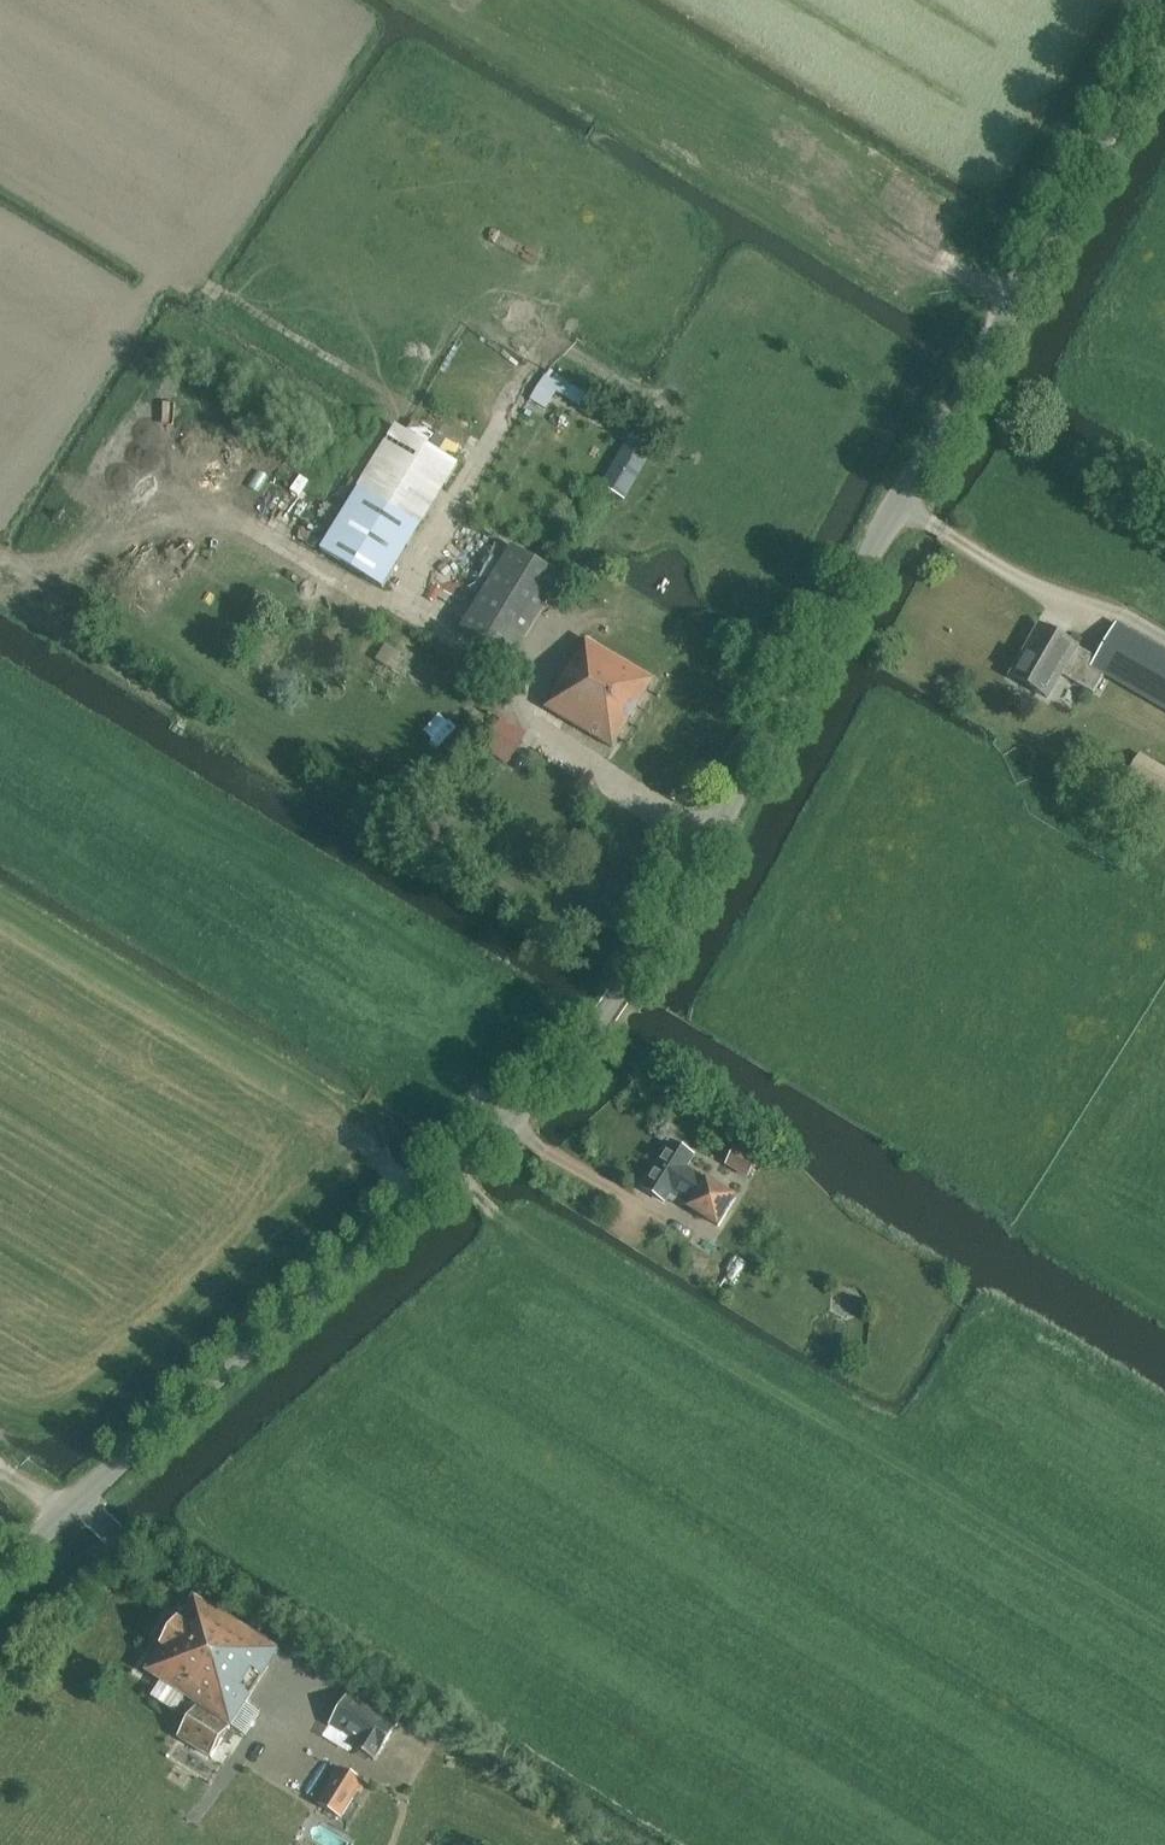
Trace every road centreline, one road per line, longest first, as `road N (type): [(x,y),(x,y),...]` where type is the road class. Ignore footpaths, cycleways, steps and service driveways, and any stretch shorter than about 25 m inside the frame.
road 1 (unclassified): [(0,1574),(457,1174),(603,1023),(1164,37)]
road 2 (track): [(1164,1636),(885,1469),(813,1460),(522,1293),(492,1212),(457,1174)]

